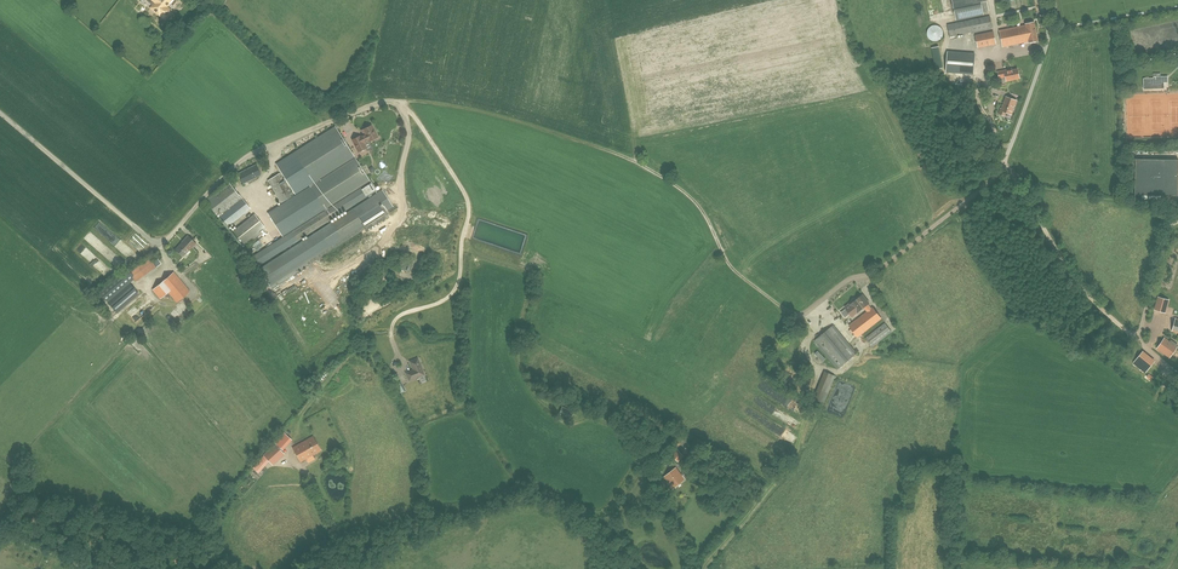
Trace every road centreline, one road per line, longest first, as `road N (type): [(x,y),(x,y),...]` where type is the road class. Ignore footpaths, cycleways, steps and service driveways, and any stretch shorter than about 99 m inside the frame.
road 1 (track): [(669,451),(644,461),(595,519),(518,483),(341,538),(296,568)]
road 2 (track): [(391,329),(394,319),(440,303),(458,285),(467,196),(404,102),(272,145)]
road 3 (residential): [(1044,0),(1048,36),(1007,167),(1083,287),(1136,338)]
road 4 (unclassified): [(272,145),(227,173),(167,239),(155,243),(0,114)]
road 5 (track): [(379,245),(404,212),(400,187),(408,131),(395,102)]
road 6 (unclassified): [(1136,338),(1177,219)]

